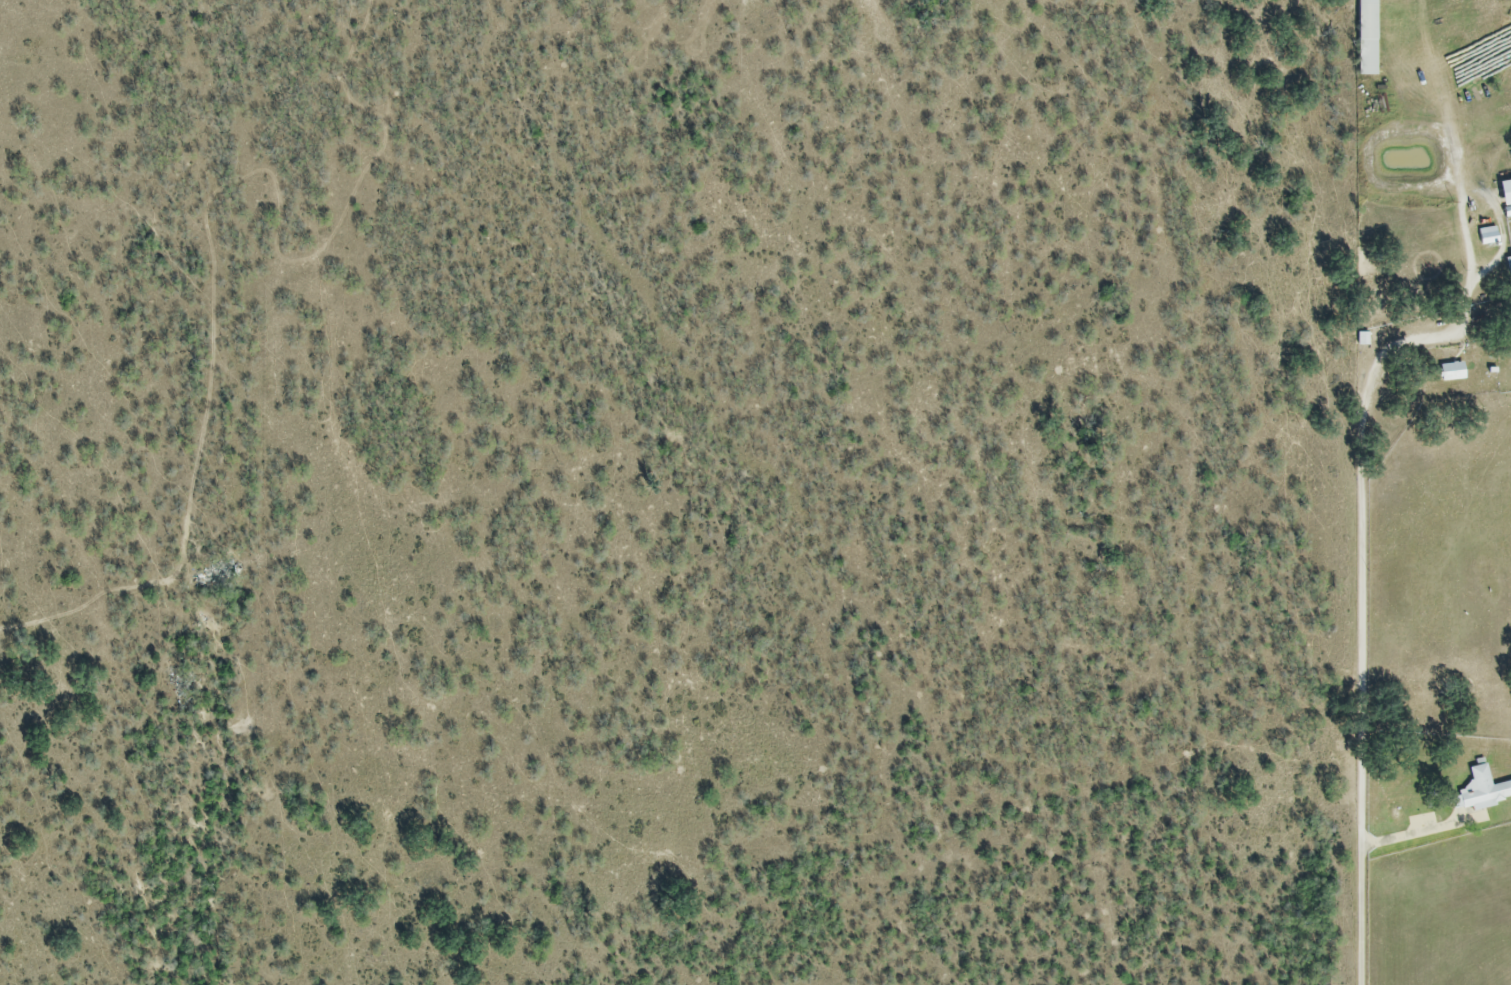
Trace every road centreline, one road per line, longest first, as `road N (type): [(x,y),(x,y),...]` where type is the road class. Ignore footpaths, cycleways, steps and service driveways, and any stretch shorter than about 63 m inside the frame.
road 1 (track): [(1438,0),(1459,183)]

